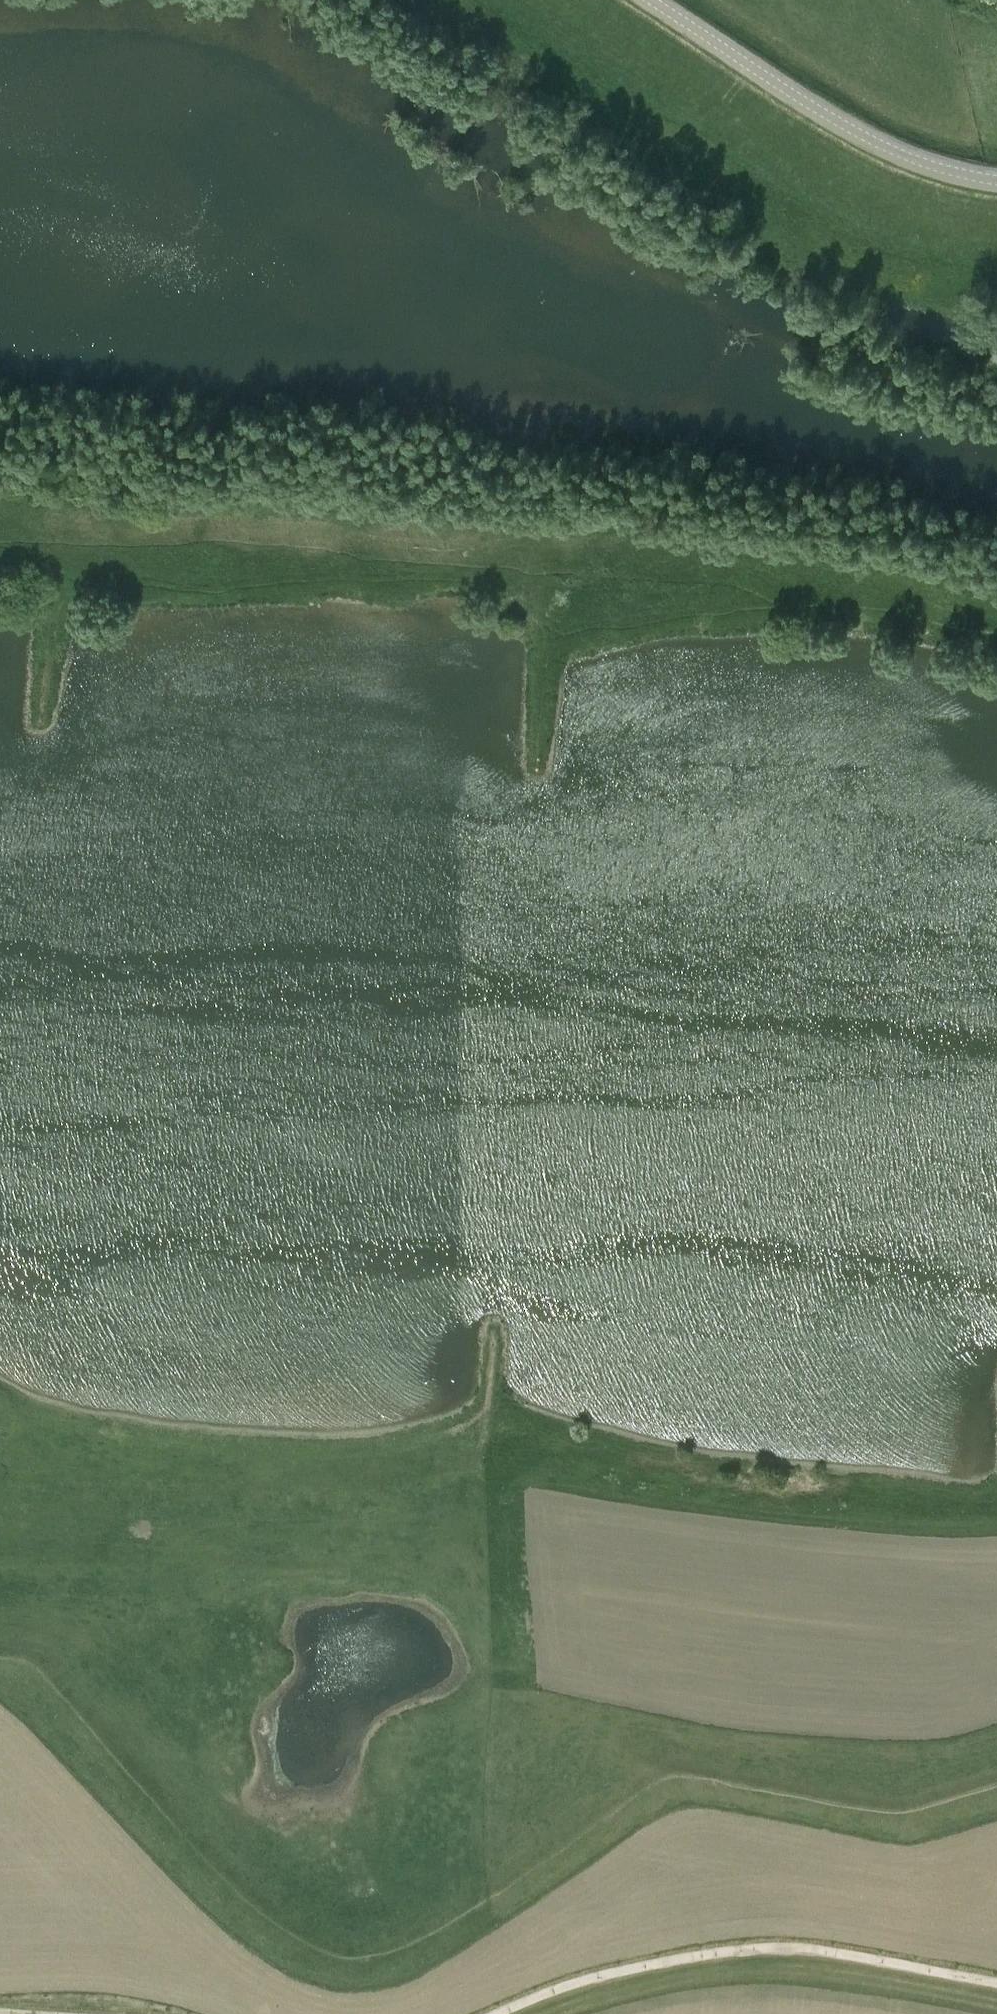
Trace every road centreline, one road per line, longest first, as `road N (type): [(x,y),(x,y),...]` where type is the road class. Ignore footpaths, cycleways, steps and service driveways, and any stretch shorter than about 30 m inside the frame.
road 1 (track): [(0,1660),(34,1660),(245,1899),(293,1934),(361,1962),(444,1929),(670,1776),(904,1816),(996,1784)]
road 2 (tertiary): [(996,182),(930,167),(849,132),(648,0)]

